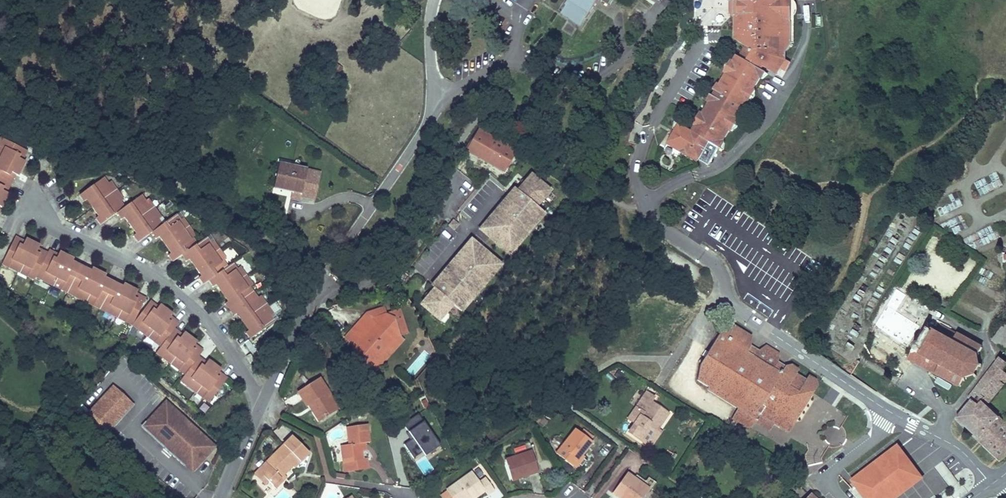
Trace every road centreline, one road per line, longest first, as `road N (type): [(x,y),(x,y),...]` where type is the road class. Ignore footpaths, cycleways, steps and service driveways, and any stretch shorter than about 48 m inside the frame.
road 1 (residential): [(891,412),(733,303),(711,261),(644,200)]
road 2 (residential): [(261,406),(188,303),(58,231),(23,202)]
road 3 (residential): [(320,285),(424,130),(434,0)]
road 4 (residential): [(644,200),(724,161),(764,121),(798,61),(803,3)]
road 5 (residential): [(906,302),(987,345),(986,368),(937,436)]
road 6 (residential): [(644,200),(637,164),(647,128),(706,30)]
road 7 (residential): [(320,285),(345,288),(390,262),(458,175)]
road 8 (residential): [(261,406),(320,285)]

